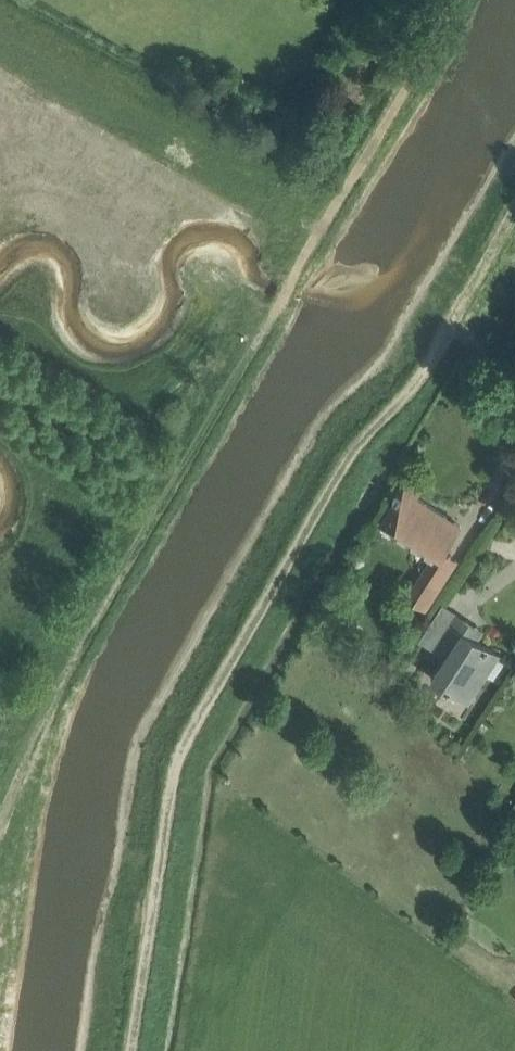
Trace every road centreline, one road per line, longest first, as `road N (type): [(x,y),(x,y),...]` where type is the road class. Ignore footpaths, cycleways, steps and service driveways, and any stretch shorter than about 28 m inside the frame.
road 1 (track): [(128,1050),(175,758),(342,460),(455,327)]

